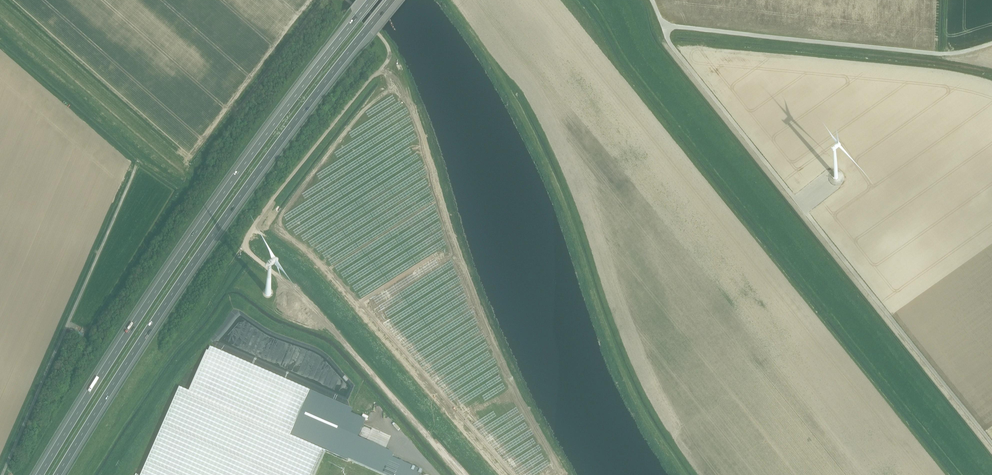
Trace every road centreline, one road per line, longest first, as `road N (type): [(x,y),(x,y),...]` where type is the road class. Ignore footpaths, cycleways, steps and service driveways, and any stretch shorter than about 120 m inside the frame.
road 1 (track): [(586,0),(623,62),(959,474)]
road 2 (track): [(95,474),(258,222),(389,55),(346,0)]
road 3 (motorway): [(58,474),(222,222),(391,0)]
road 4 (motorway): [(371,0),(208,215),(41,474)]
road 5 (unclassified): [(2,474),(136,166)]

